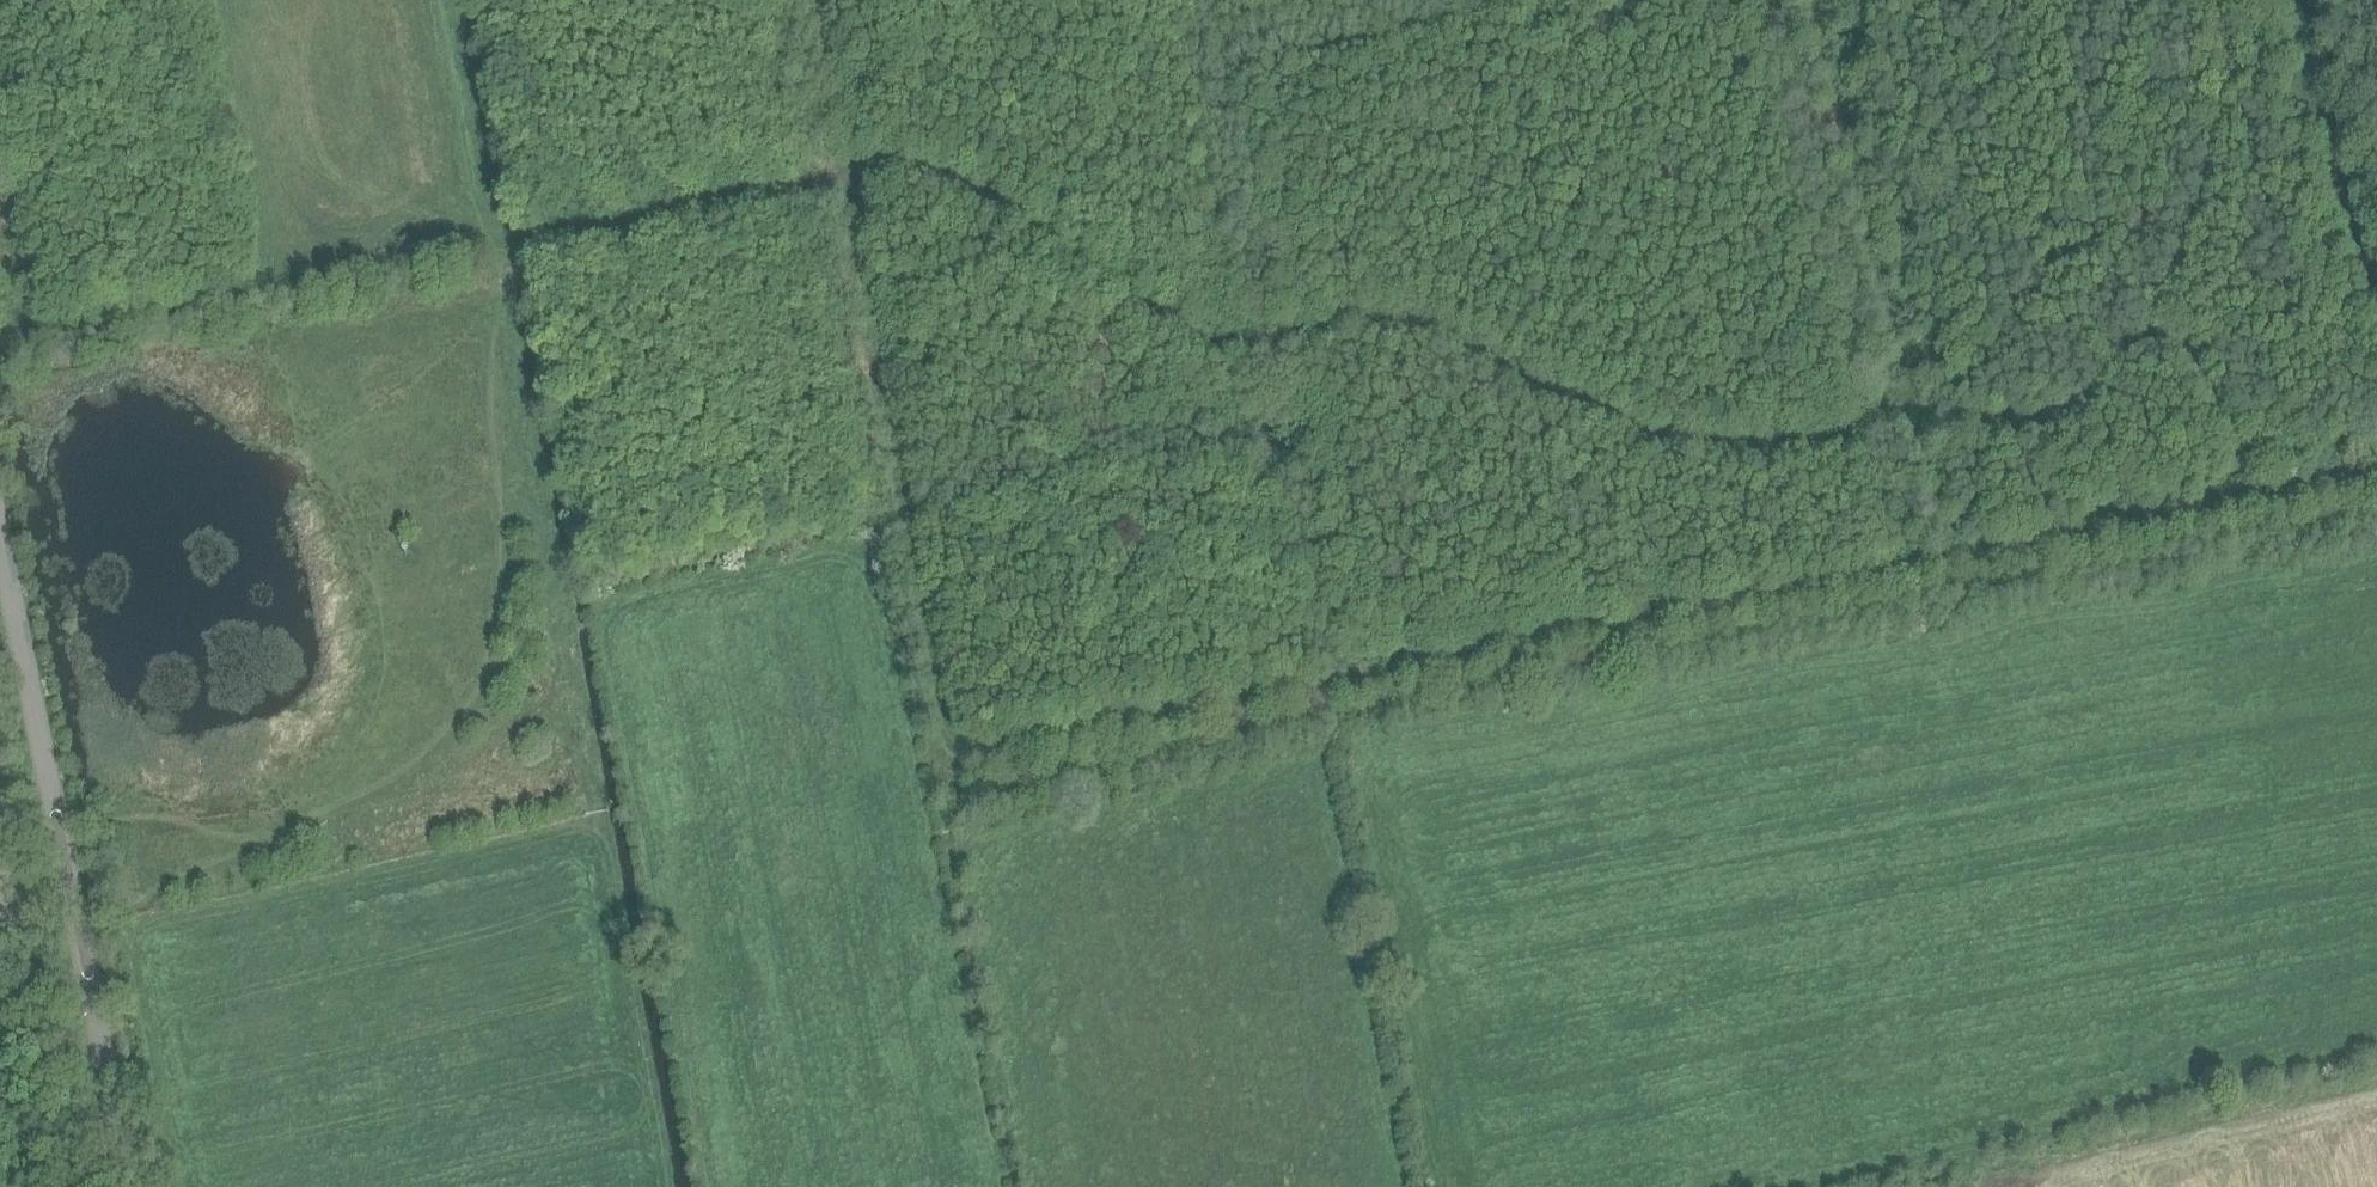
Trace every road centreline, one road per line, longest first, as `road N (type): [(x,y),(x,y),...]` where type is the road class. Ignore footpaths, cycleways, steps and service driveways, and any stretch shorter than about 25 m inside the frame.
road 1 (tertiary): [(130,1186),(0,543)]

